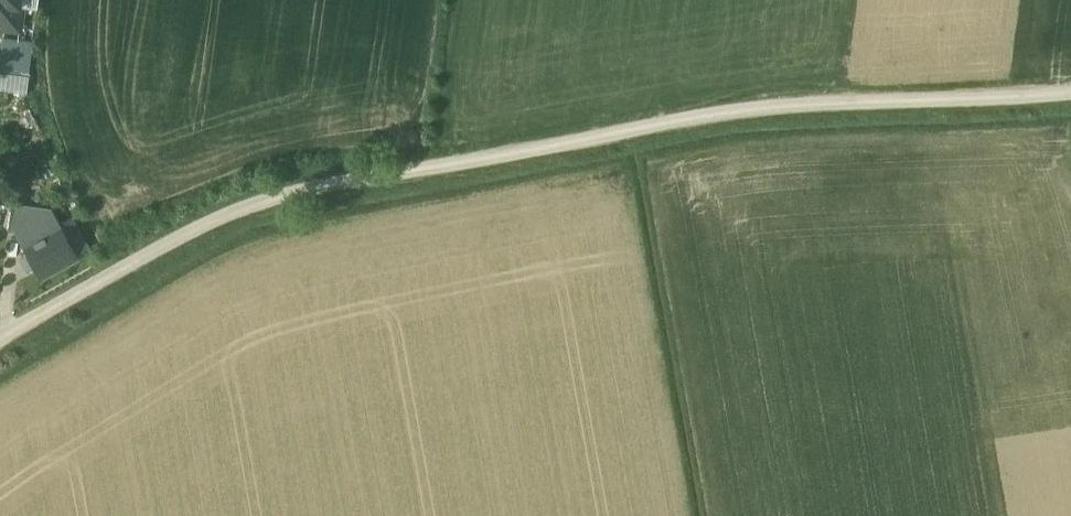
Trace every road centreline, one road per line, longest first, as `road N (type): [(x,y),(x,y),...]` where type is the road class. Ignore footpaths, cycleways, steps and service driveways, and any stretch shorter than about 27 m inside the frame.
road 1 (unclassified): [(0,339),(221,211),(306,182),(744,103),(1070,87)]
road 2 (track): [(699,515),(629,125)]

